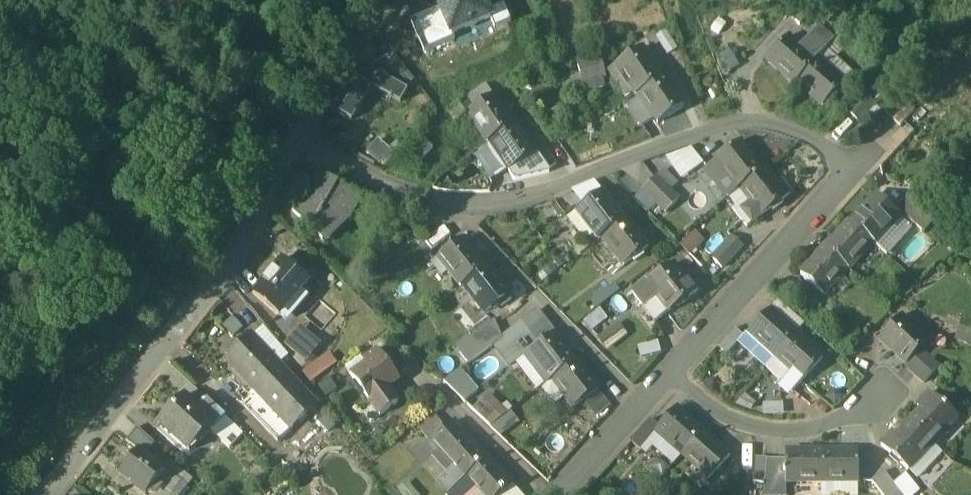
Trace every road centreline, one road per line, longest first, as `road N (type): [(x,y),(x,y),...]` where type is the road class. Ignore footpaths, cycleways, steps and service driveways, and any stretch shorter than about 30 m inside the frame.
road 1 (residential): [(850,181),(832,149),(798,127),(764,120),(713,127),(517,200),(451,206),(298,140)]
road 2 (residential): [(298,140),(238,244),(40,494)]
road 3 (residential): [(676,378),(850,181)]
road 4 (residential): [(883,399),(799,434),(760,433),(720,417),(676,378)]
road 5 (residential): [(388,0),(366,23),(298,140)]
road 6 (residential): [(563,494),(676,378)]

